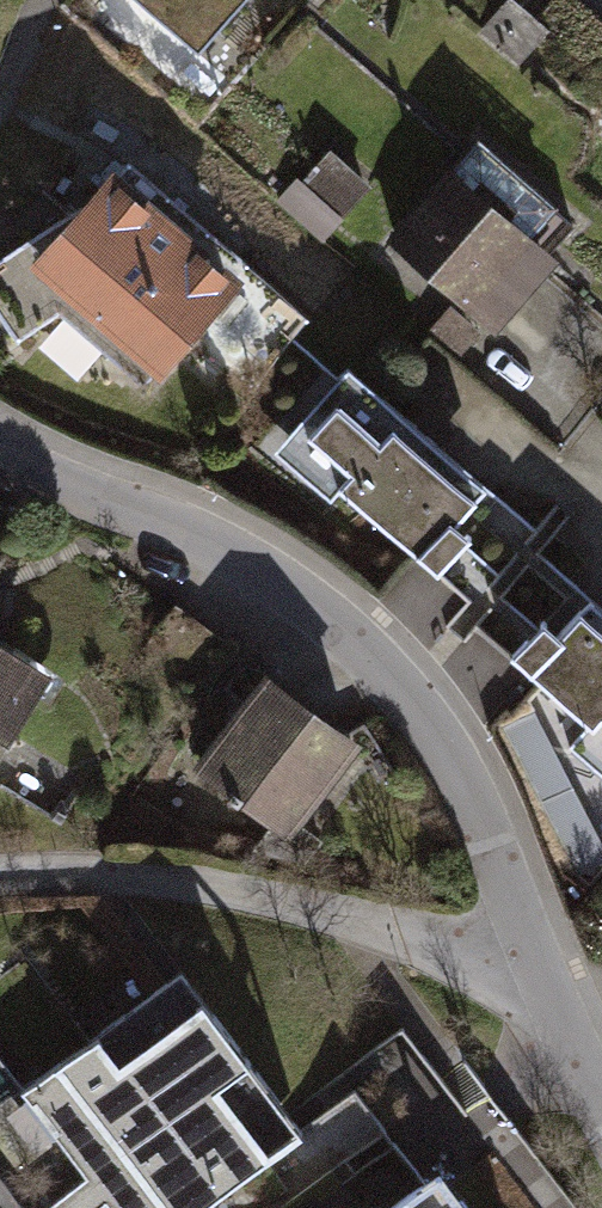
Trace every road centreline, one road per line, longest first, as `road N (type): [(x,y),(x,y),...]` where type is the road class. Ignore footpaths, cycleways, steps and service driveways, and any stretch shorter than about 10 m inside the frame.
road 1 (residential): [(0,449),(258,567),(344,631),(413,704),(462,780),(538,968)]
road 2 (residential): [(0,878),(61,874),(211,885),(538,968)]
road 3 (residential): [(538,968),(601,1106)]

